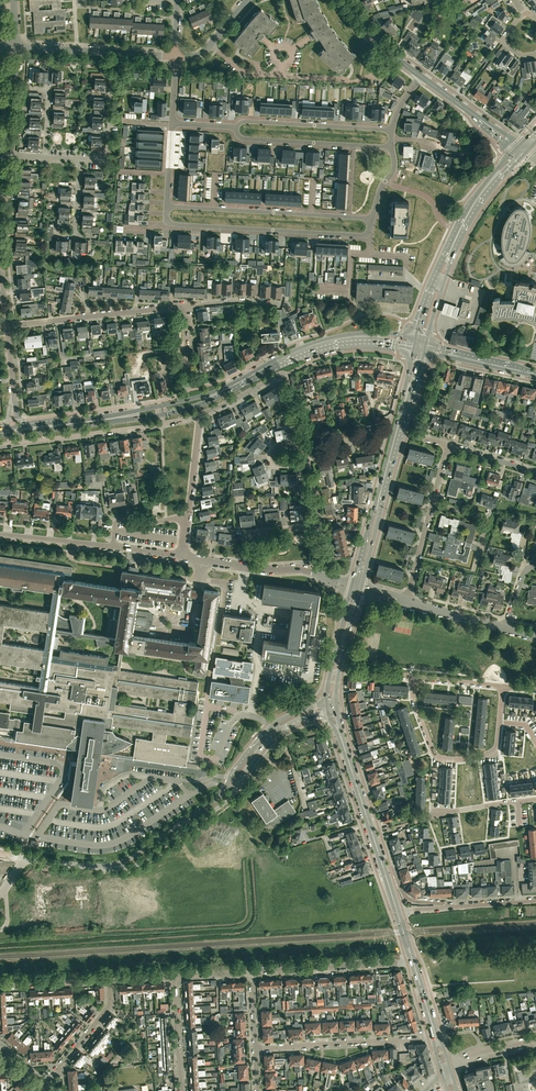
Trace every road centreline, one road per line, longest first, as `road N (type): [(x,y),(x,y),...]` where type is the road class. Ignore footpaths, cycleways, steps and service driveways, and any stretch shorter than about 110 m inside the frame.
road 1 (unknown): [(373,908),(44,930),(42,905)]
road 2 (unclassified): [(331,703),(272,727),(215,800),(110,867)]
road 3 (unclassified): [(110,867),(141,862),(228,799),(278,732),(332,710)]
road 4 (primary): [(355,589),(419,345)]
road 5 (primary): [(419,345),(455,240),(483,190),(522,148)]
road 6 (residential): [(372,218),(167,206)]
road 7 (residential): [(166,224),(366,235)]
road 8 (residential): [(0,445),(197,415)]
road 9 (primary): [(230,387),(331,342),(419,345)]
road 10 (residential): [(256,1048),(436,1036)]
road 11 (residential): [(183,307),(7,326)]
road 12 (primary): [(384,870),(332,710)]
road 13 (residential): [(236,127),(244,139),(392,147)]
road 14 (residential): [(252,972),(412,959)]
road 15 (unclassified): [(174,56),(16,47)]
road 16 (residential): [(392,130),(246,121),(236,127)]
road 17 (residential): [(390,830),(535,799)]
road 18 (residential): [(321,575),(183,558)]
road 19 (residential): [(43,1085),(109,1007),(109,981)]
road 20 (primary): [(110,419),(174,412),(230,387)]
road 21 (residential): [(51,423),(18,416),(7,326)]
road 22 (primary): [(230,387),(110,419)]
road 23 (tertiary): [(522,148),(422,75)]
road 24 (unknown): [(226,801),(250,839),(255,917)]
road 25 (residential): [(124,77),(112,77),(107,159),(80,159)]
road 26 (secondary): [(535,374),(419,345)]

